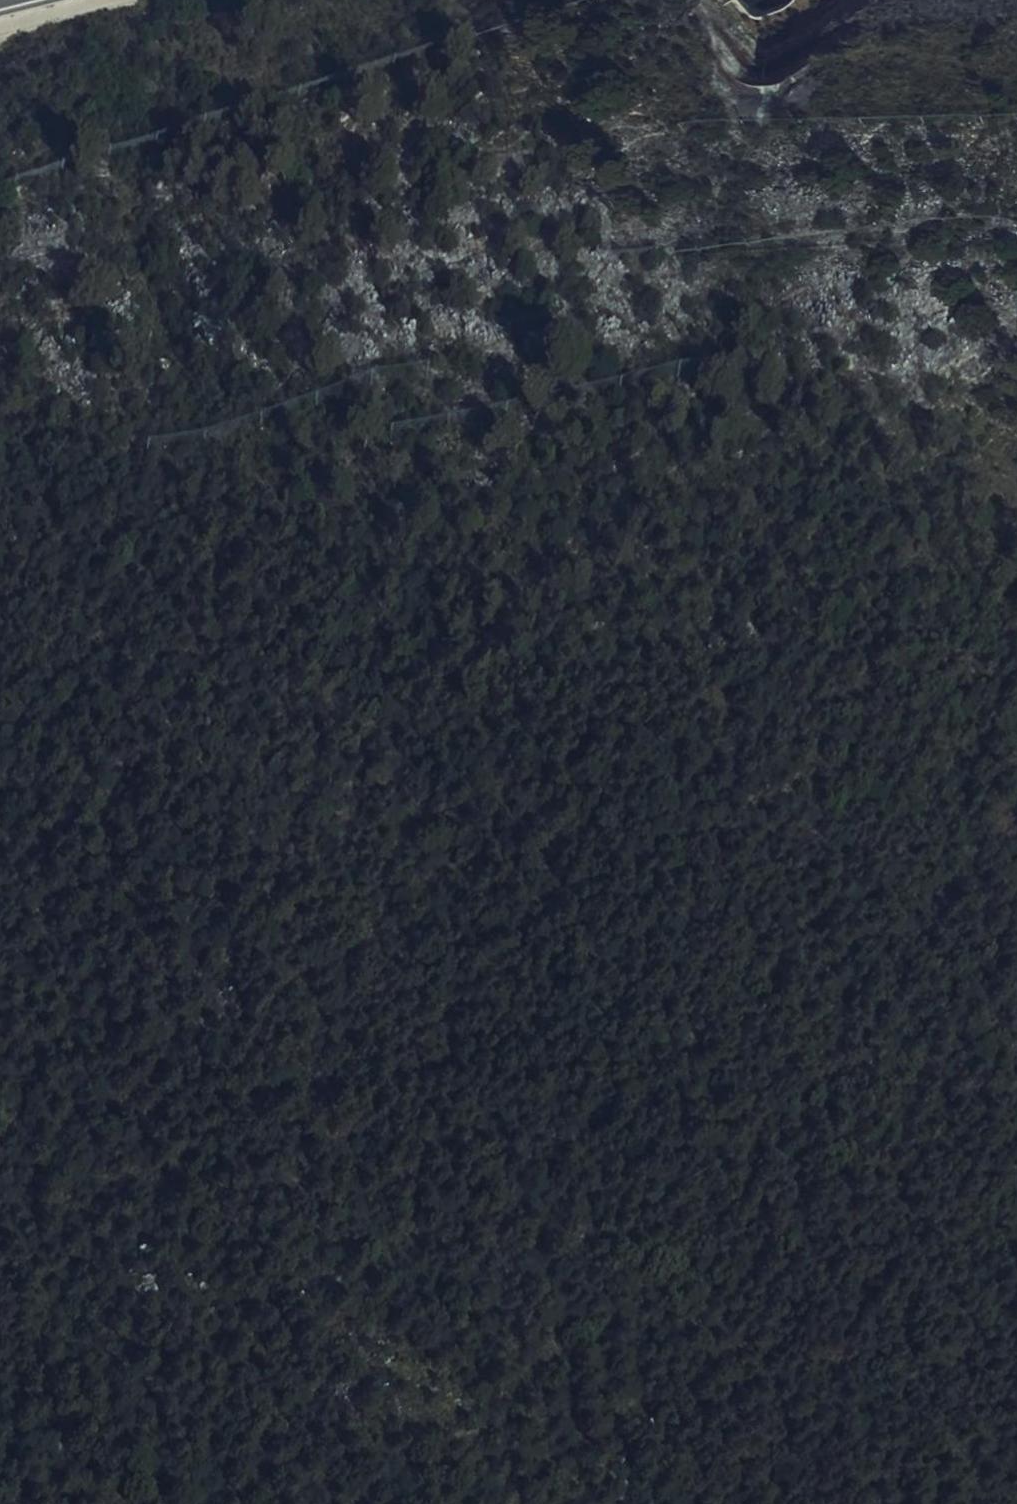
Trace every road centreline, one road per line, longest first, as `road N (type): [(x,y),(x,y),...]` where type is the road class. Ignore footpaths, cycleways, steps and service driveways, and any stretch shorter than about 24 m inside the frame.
road 1 (motorway): [(0,273),(421,125),(698,0)]

